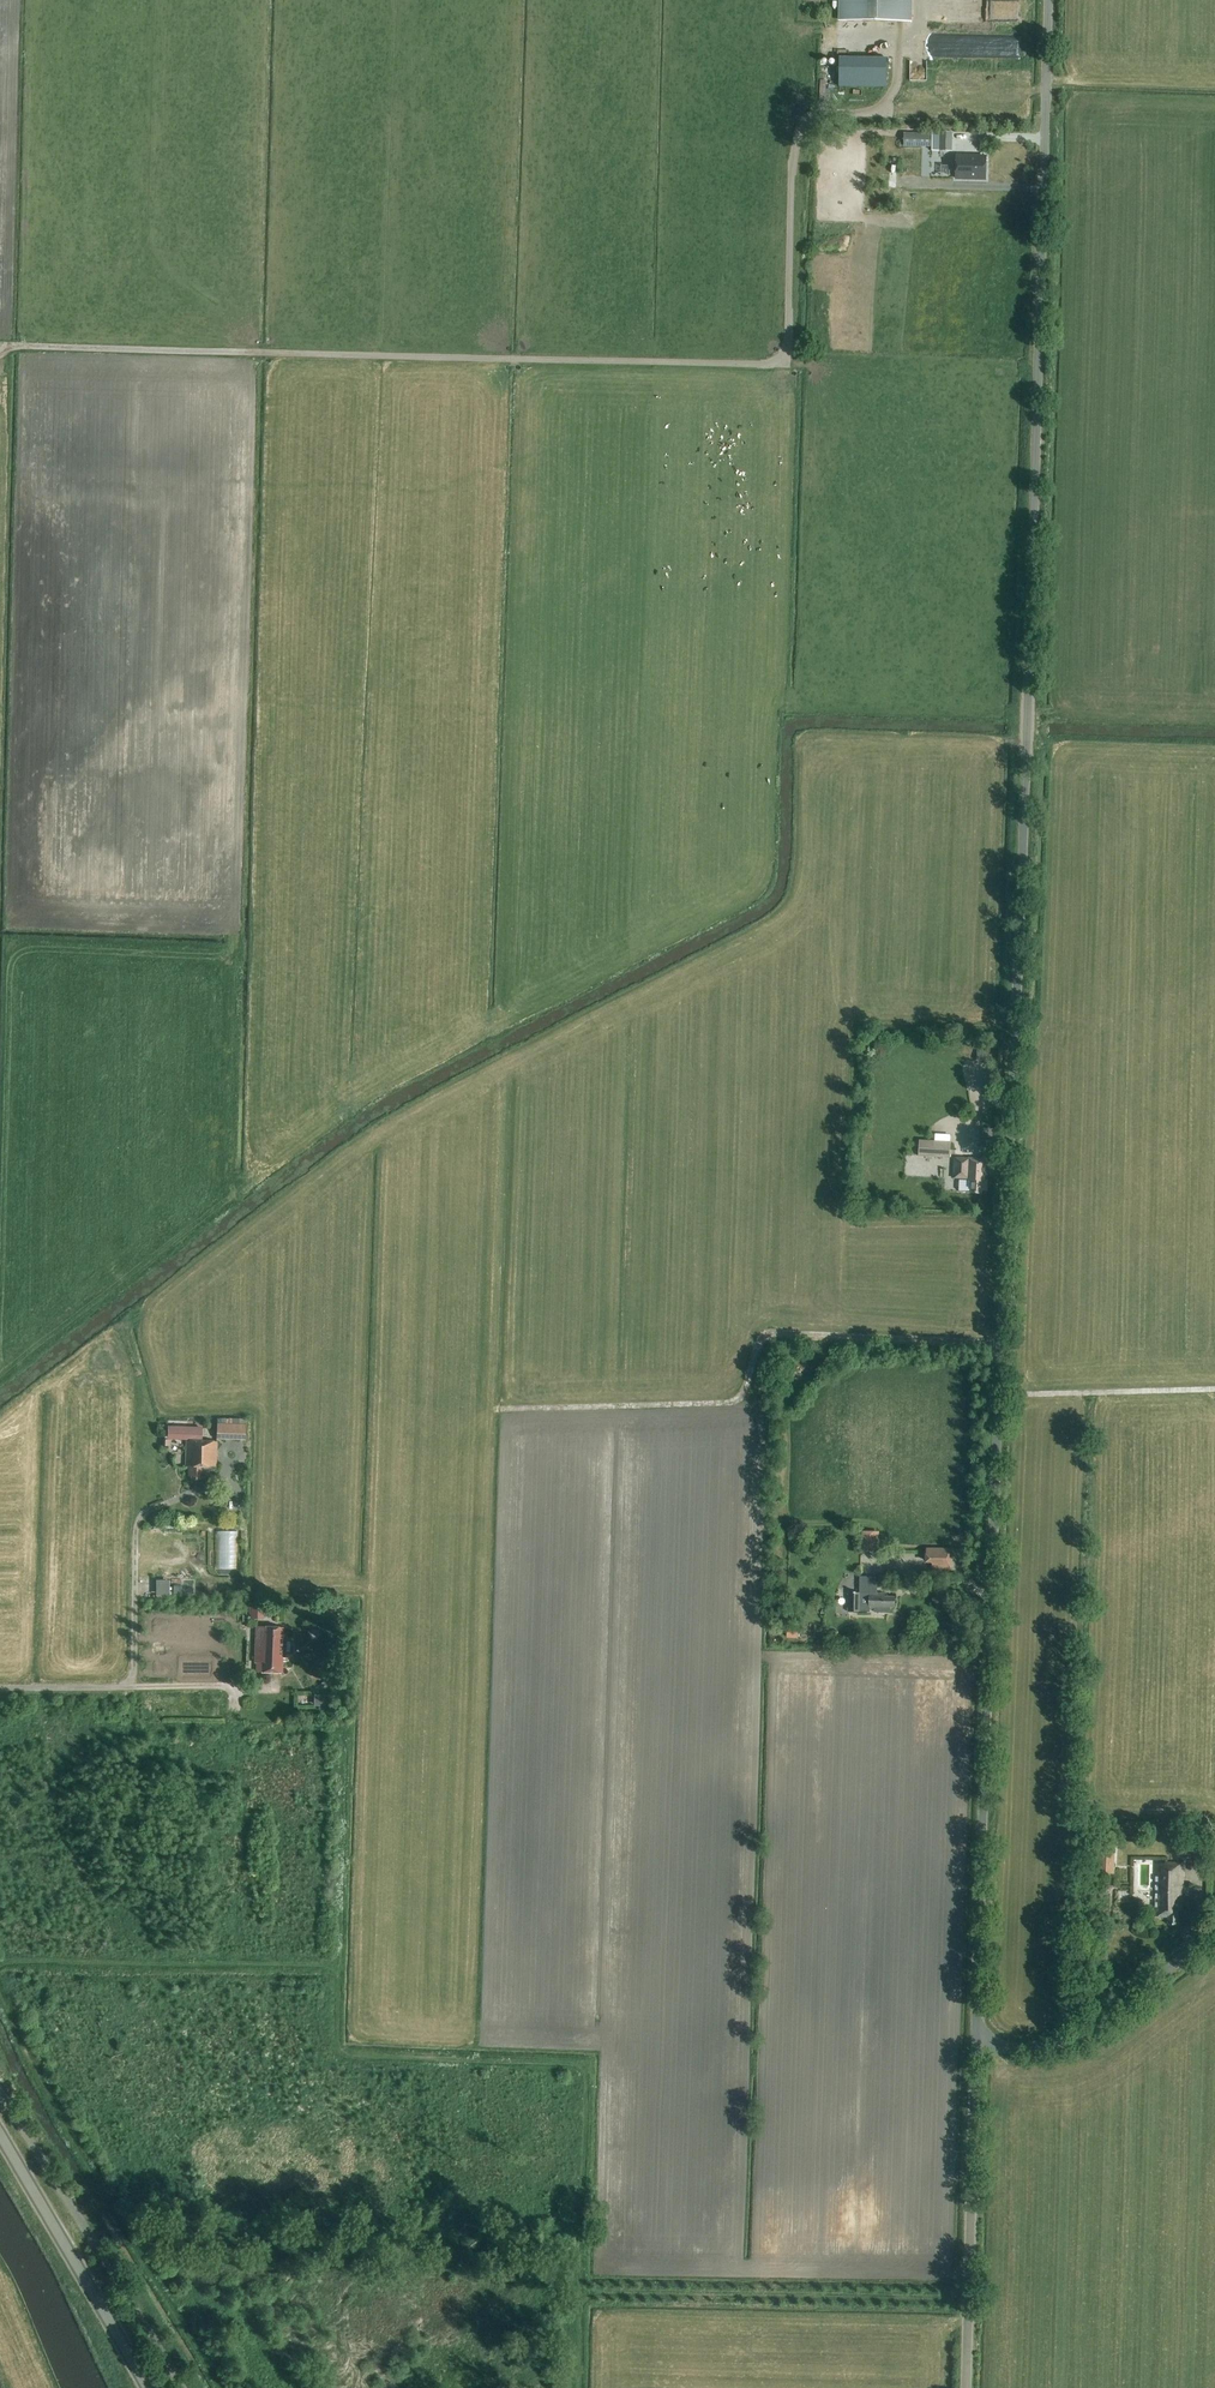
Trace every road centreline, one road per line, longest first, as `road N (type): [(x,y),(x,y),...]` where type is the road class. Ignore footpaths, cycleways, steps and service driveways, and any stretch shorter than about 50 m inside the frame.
road 1 (unclassified): [(973,2034),(1045,0)]
road 2 (unclassified): [(966,2387),(973,2034)]
road 3 (tertiary): [(148,2387),(0,2135)]
road 4 (unclassified): [(973,2034),(1012,2058),(1067,2049),(1214,1938)]

